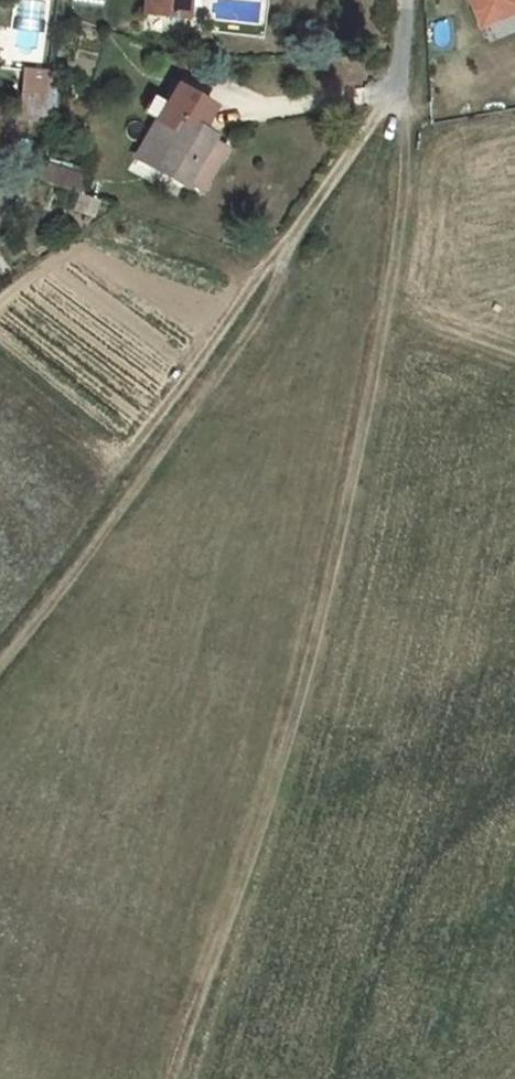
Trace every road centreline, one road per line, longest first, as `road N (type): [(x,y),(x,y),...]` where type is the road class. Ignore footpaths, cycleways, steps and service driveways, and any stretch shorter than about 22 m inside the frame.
road 1 (track): [(170,1078),(271,782),(364,414),(406,166),(396,95)]
road 2 (track): [(0,648),(113,511),(272,264),(396,95)]

